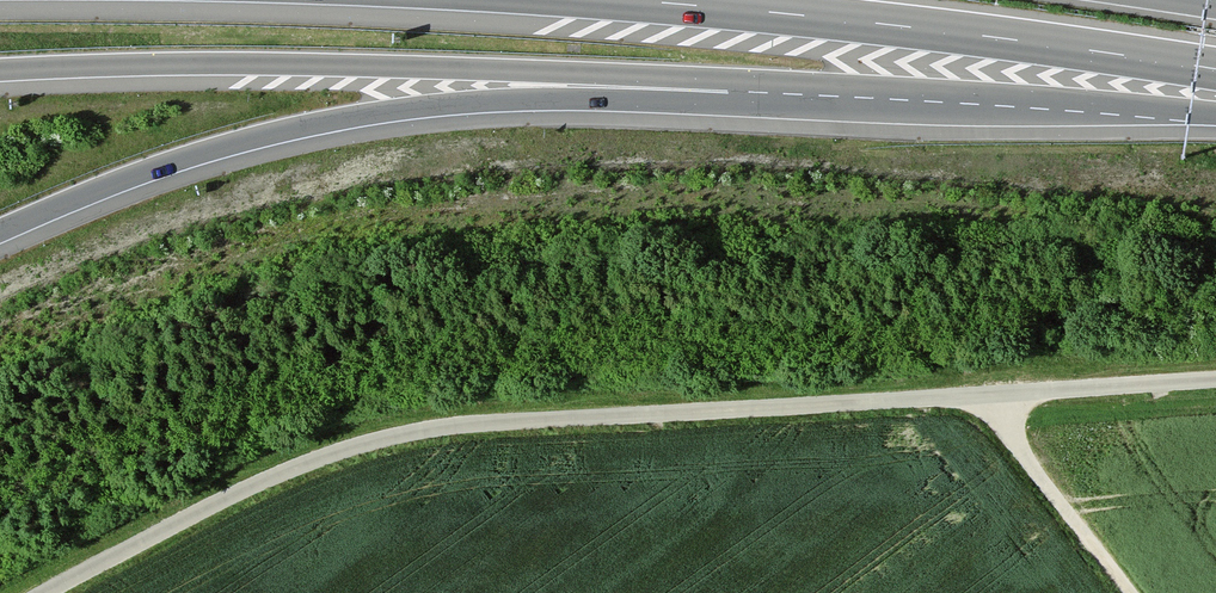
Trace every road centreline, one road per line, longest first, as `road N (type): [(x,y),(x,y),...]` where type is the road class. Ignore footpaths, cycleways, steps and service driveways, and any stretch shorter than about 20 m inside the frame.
road 1 (track): [(1215,380),(438,428),(266,479),(43,592)]
road 2 (motorway): [(0,232),(139,174),(284,131),(405,109),(729,79)]
road 3 (motorway): [(0,70),(291,64),(729,79)]
road 4 (motorway): [(628,0),(891,25),(1215,69)]
road 5 (motorway): [(729,79),(1215,105)]
road 6 (track): [(994,394),(1018,449),(1129,592)]

